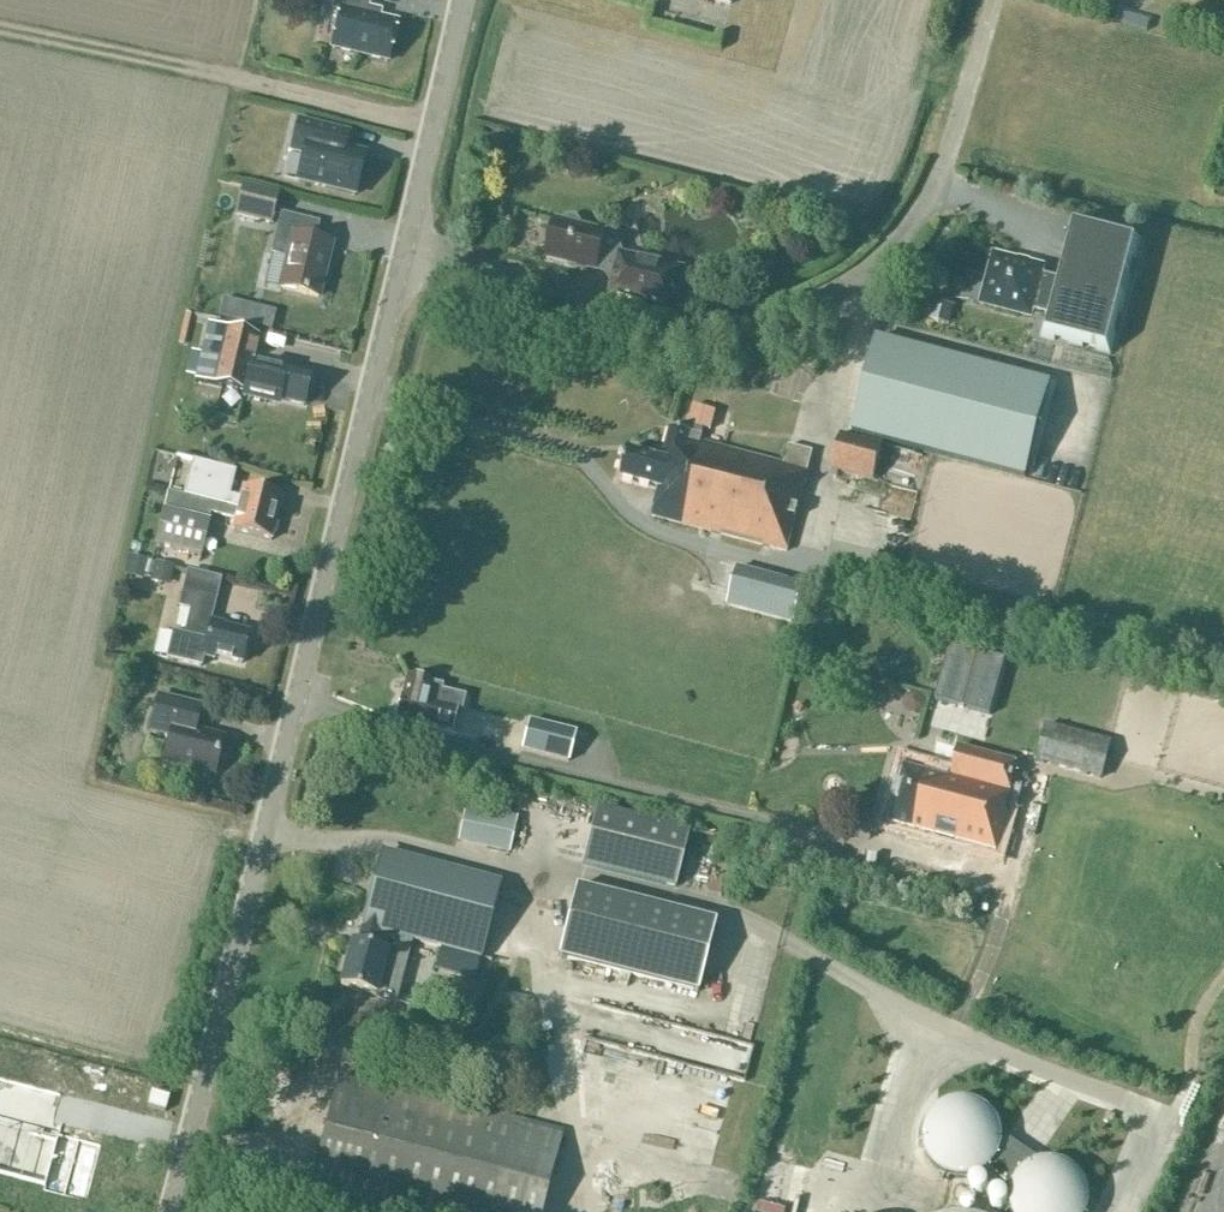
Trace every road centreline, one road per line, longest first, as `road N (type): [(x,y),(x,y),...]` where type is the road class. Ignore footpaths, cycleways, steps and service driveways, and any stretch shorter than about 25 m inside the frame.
road 1 (tertiary): [(170,1211),(461,0)]
road 2 (unclassified): [(831,293),(883,260),(928,217),(953,164),(998,0)]

